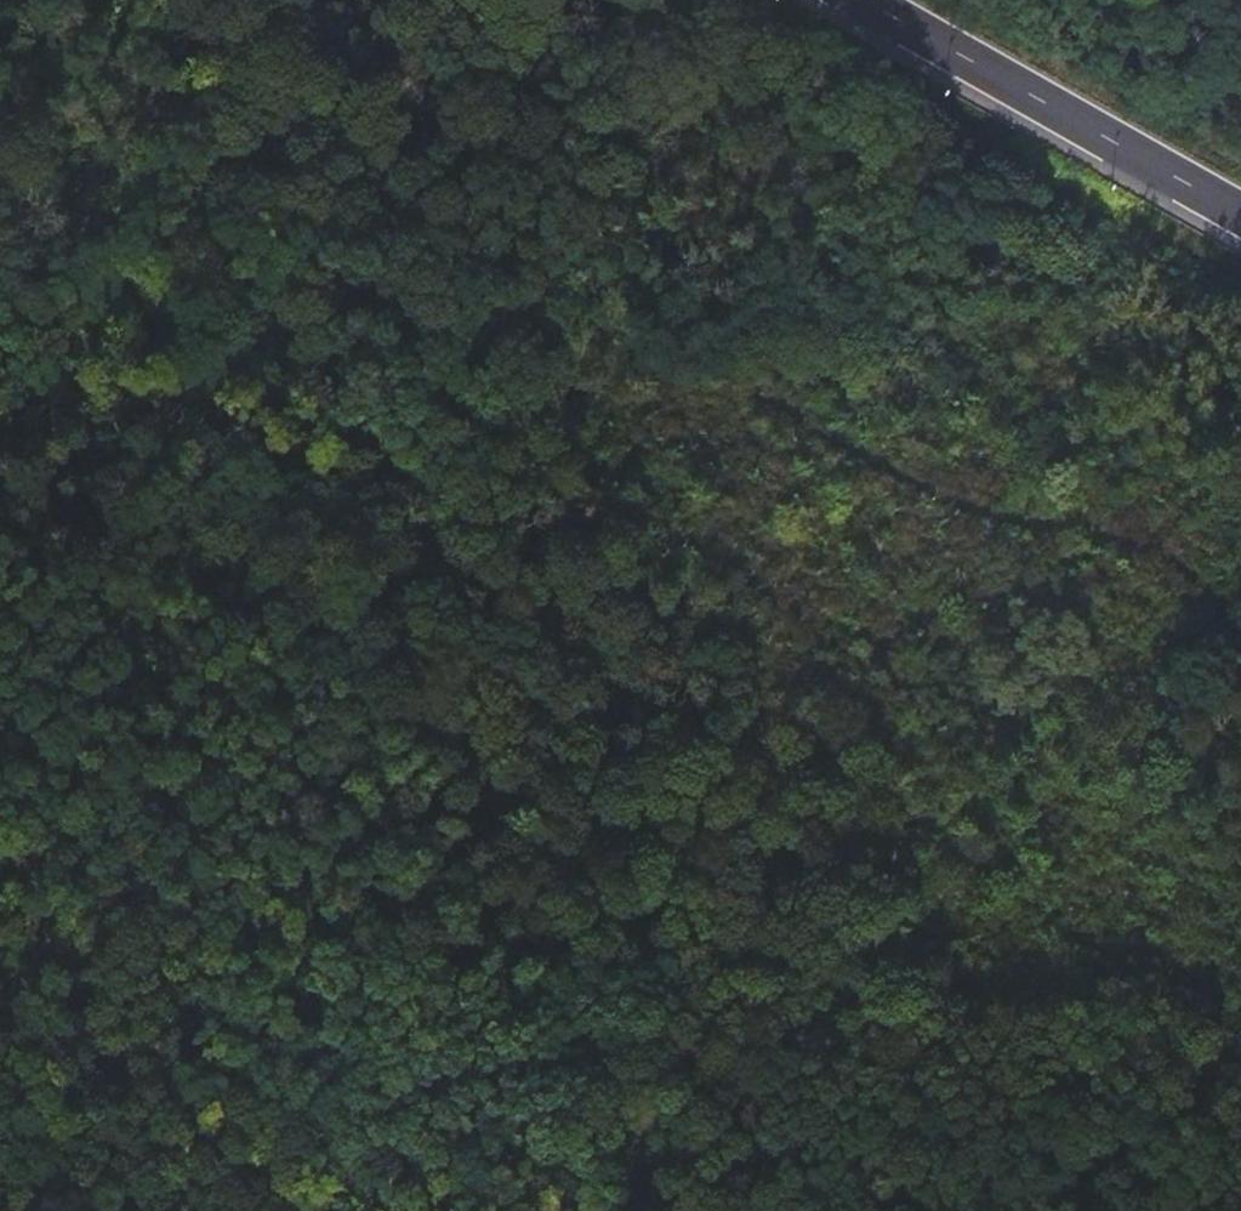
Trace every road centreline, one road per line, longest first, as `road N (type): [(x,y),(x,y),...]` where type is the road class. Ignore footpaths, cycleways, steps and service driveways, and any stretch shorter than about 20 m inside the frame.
road 1 (motorway): [(867,0),(1240,214)]

